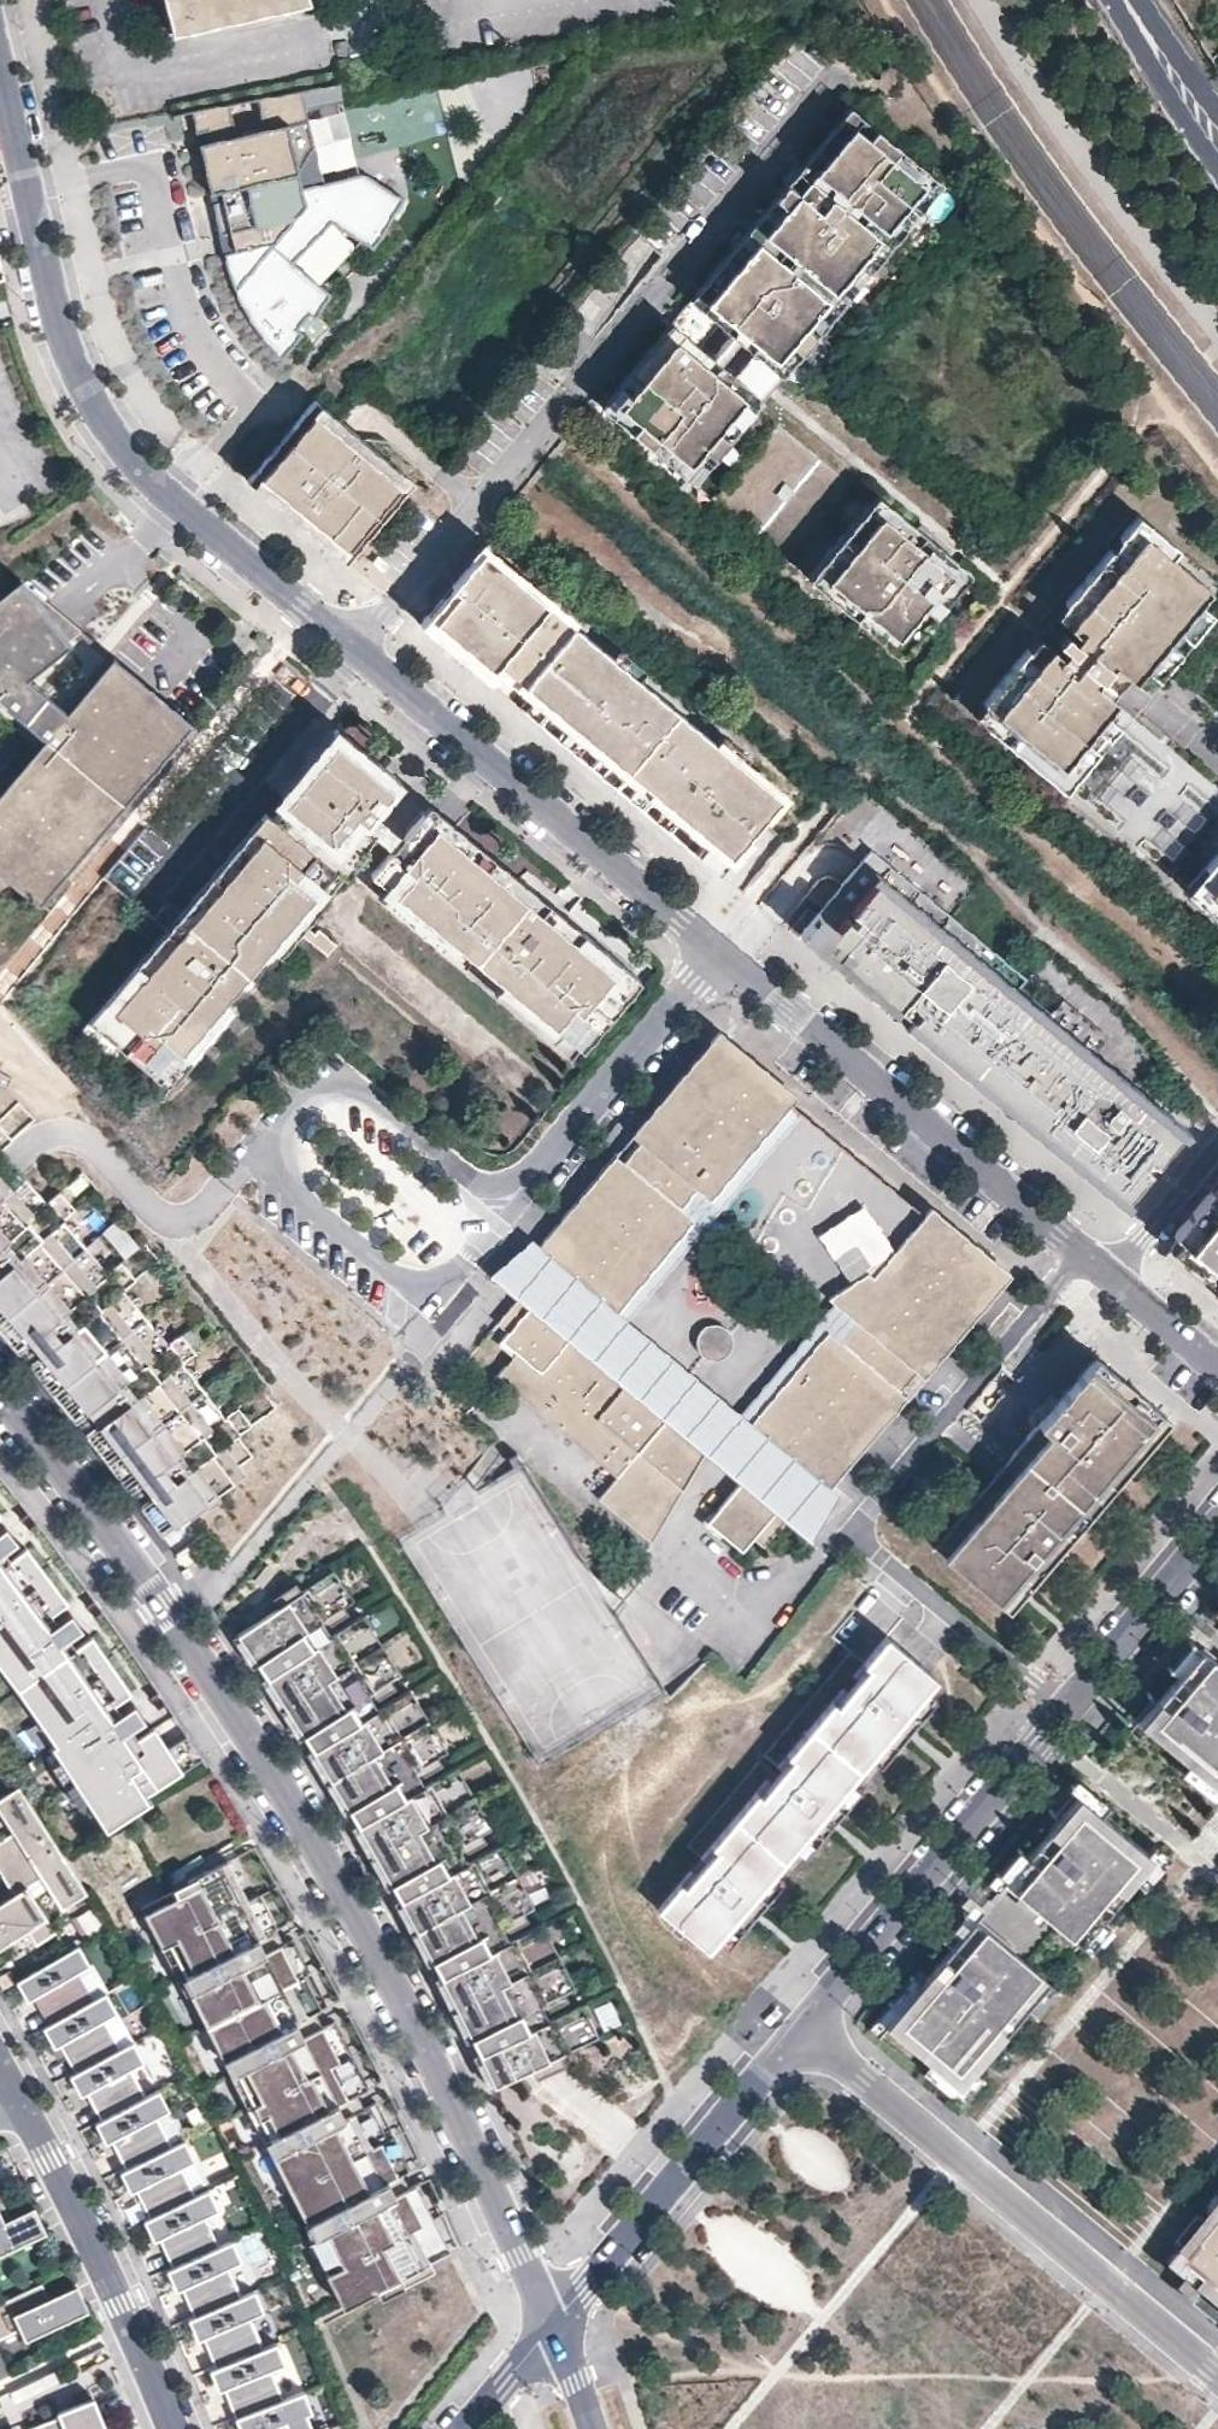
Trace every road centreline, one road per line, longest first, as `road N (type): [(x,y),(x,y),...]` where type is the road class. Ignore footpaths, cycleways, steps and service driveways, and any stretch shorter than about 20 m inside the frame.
road 1 (residential): [(0,1398),(81,1495),(309,1836),(556,2321)]
road 2 (residential): [(828,82),(352,649)]
road 3 (residential): [(0,70),(61,338),(94,411),(135,473),(188,523),(352,649)]
road 4 (residential): [(1084,1254),(851,1531),(1067,1711)]
road 5 (residential): [(805,2031),(1217,2377)]
road 6 (residential): [(352,649),(721,955)]
road 7 (residential): [(721,955),(1084,1254)]
road 8 (residential): [(1067,1711),(805,2031)]
road 9 (residential): [(805,2031),(556,2321)]
road 10 (residential): [(172,2428),(121,2305),(22,2109)]
road 11 (residential): [(721,955),(505,1202)]
road 12 (residential): [(1217,1529),(1067,1711)]
road 13 (residential): [(1217,1147),(1109,1276)]
road 14 (secondary): [(1132,0),(1217,132)]
road 15 (residential): [(1109,1276),(1217,1369)]
road 16 (residential): [(556,2321),(470,2428)]

